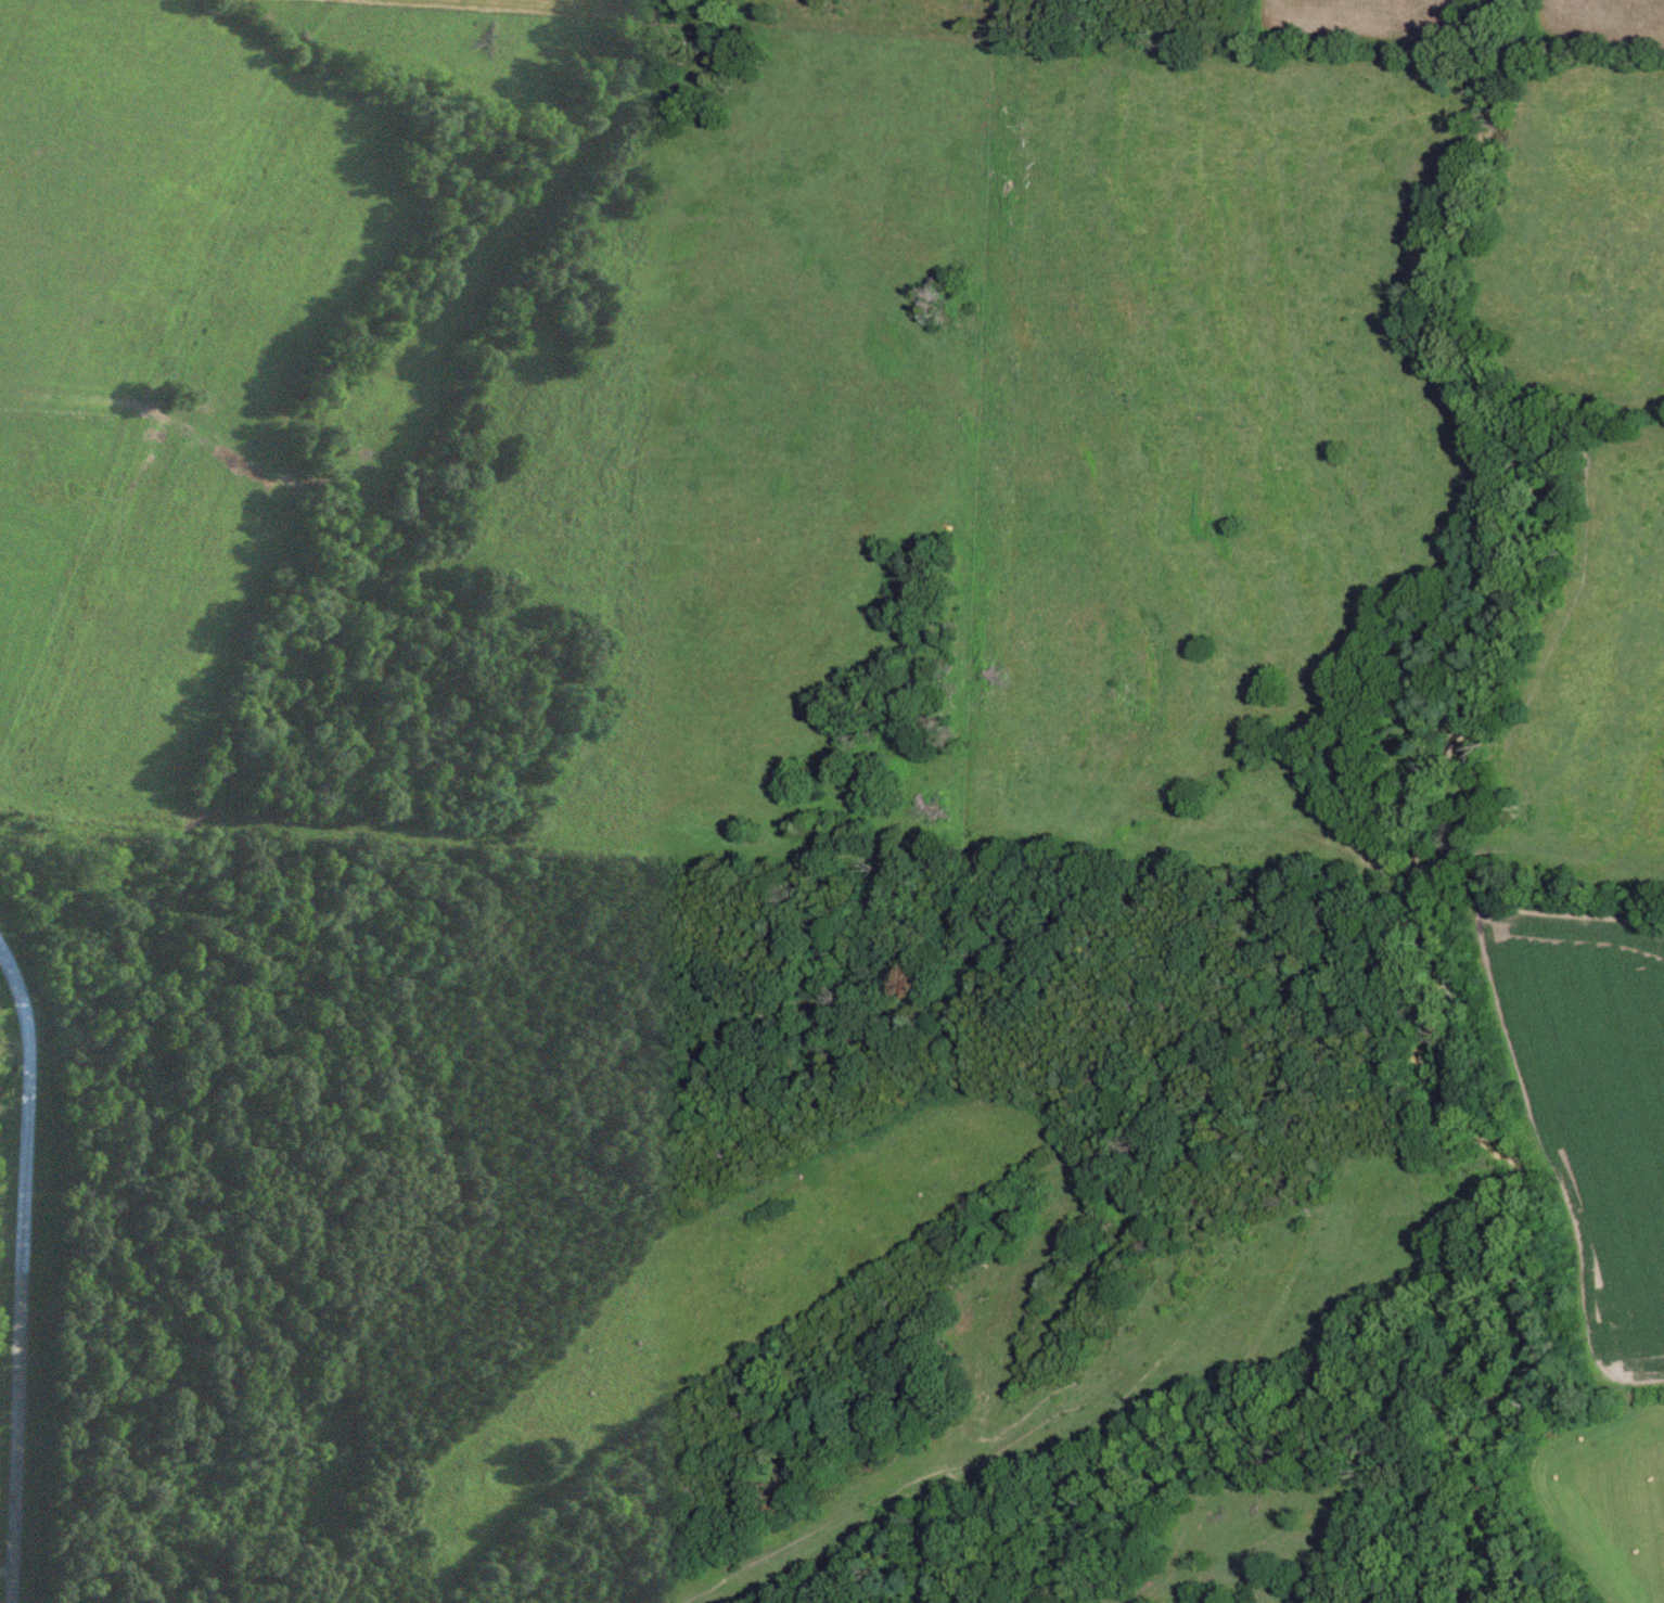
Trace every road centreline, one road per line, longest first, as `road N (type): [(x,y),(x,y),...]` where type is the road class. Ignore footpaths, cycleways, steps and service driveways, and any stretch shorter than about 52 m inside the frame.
road 1 (secondary): [(21,1602),(26,1095),(21,1015),(0,951)]

